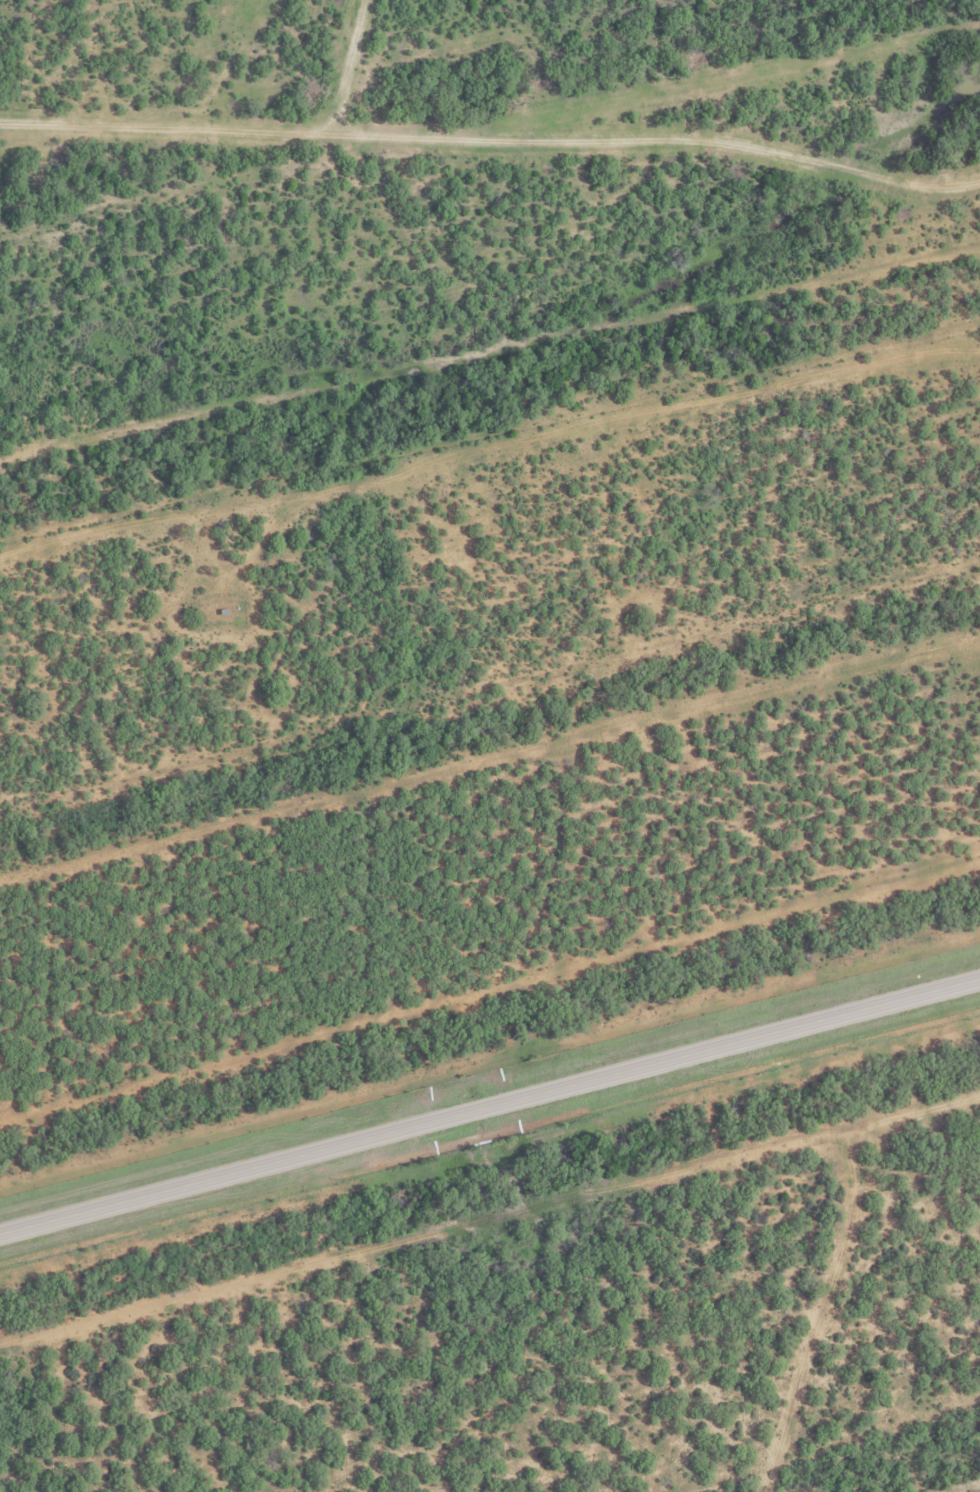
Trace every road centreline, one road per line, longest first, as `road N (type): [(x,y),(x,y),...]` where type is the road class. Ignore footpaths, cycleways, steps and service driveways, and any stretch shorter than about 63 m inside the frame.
road 1 (primary): [(979,978),(0,1232)]
road 2 (residential): [(0,172),(979,176)]

